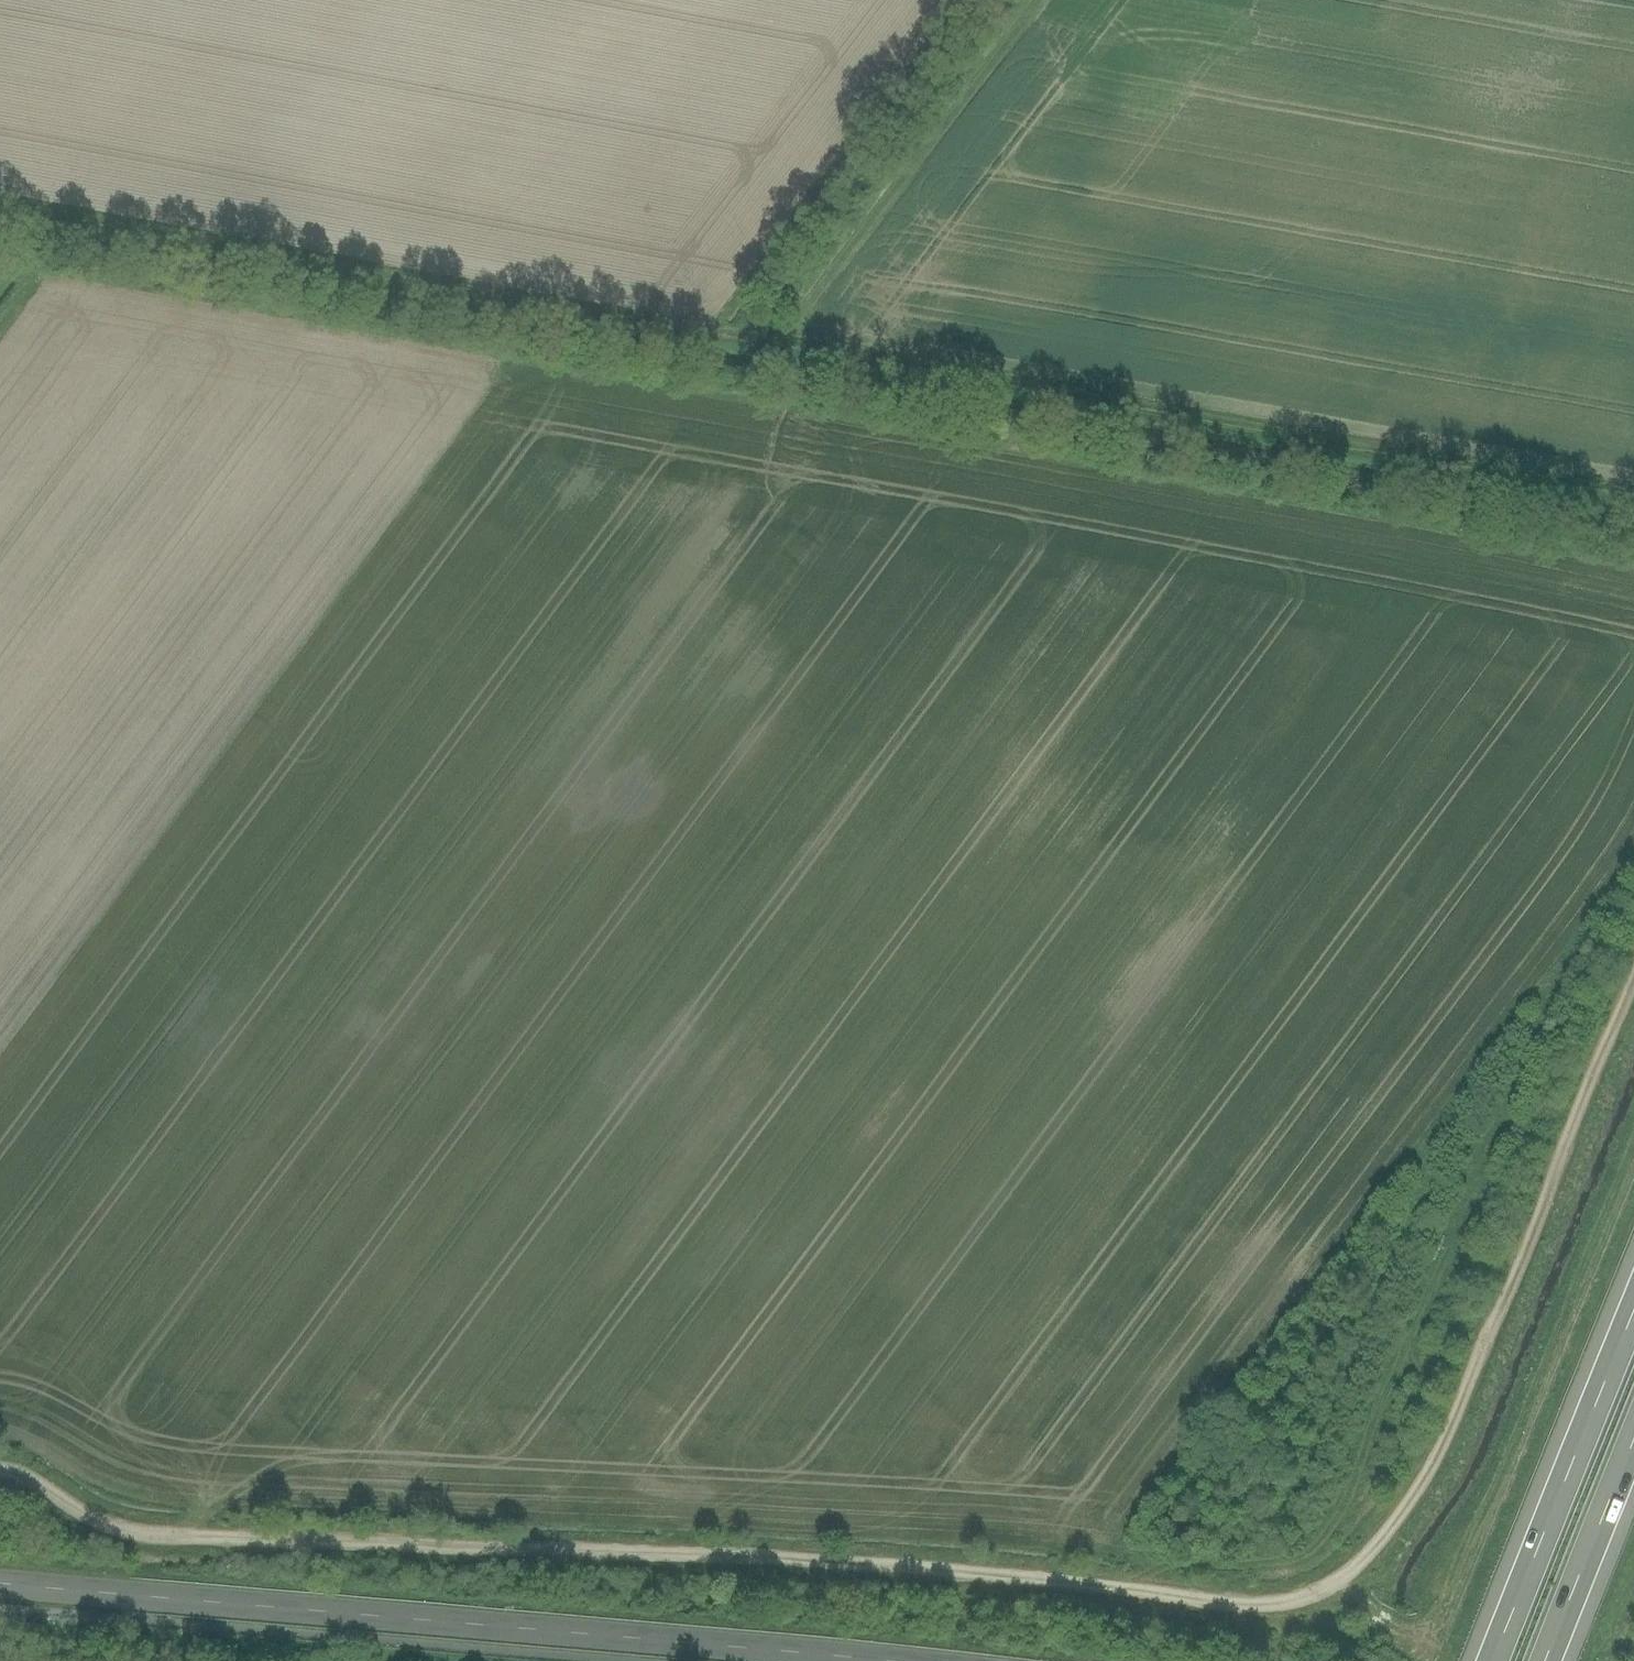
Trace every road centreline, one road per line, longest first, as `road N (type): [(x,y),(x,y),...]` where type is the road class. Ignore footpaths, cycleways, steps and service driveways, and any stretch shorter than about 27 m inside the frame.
road 1 (track): [(1633,989),(1449,1449),(1347,1591),(1257,1605),(976,1572),(474,1556),(122,1523),(33,1483),(0,1478)]
road 2 (tertiary): [(0,1582),(845,1660)]
road 3 (motorway): [(1633,1327),(1500,1660)]
road 4 (motorway): [(1549,1660),(1633,1449)]

